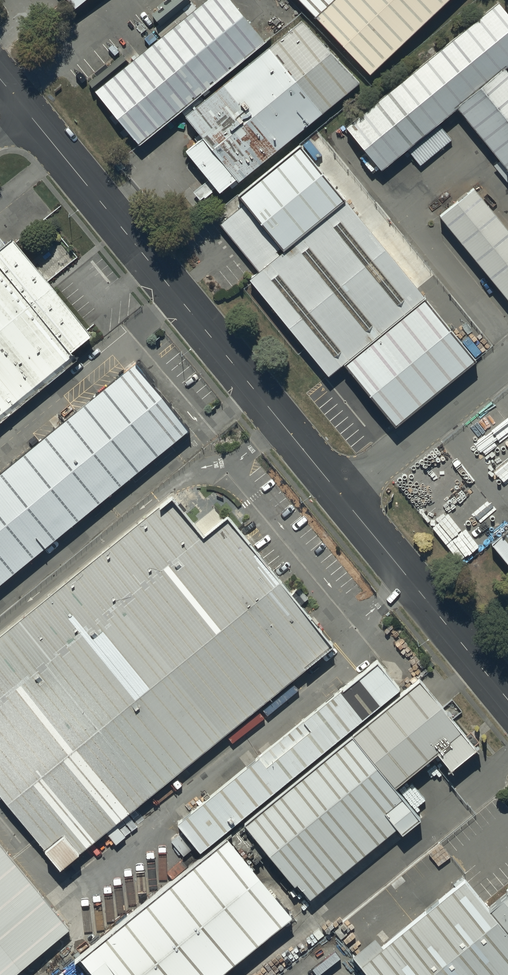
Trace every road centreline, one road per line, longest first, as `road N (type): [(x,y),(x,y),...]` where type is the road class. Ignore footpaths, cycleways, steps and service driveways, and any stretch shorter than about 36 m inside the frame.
road 1 (tertiary): [(507,700),(18,101)]

